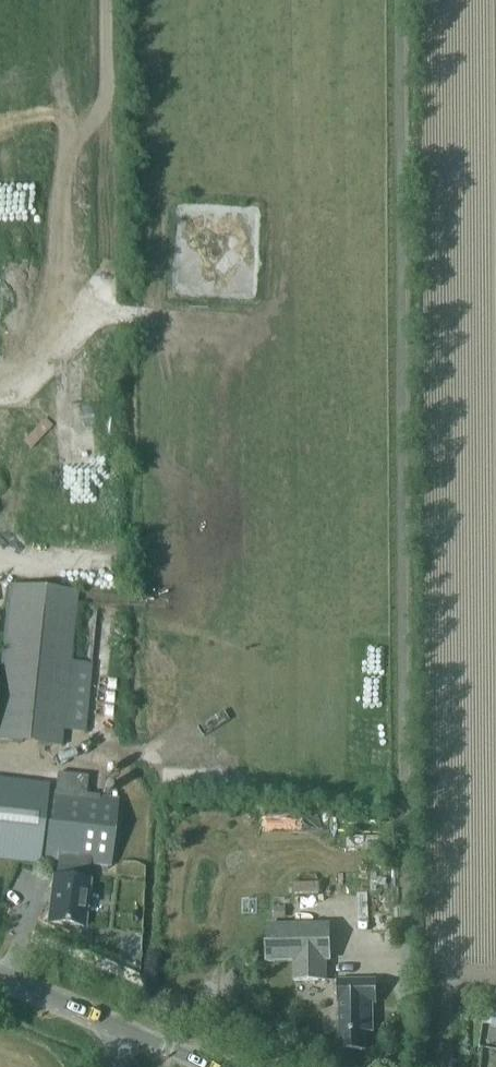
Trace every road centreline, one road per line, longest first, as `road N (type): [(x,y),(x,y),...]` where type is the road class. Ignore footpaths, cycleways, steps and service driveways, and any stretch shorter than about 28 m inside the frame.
road 1 (unclassified): [(405,1066),(405,303),(395,0)]
road 2 (track): [(112,0),(114,279),(90,323),(0,389)]
road 3 (tertiary): [(203,1066),(0,978)]

